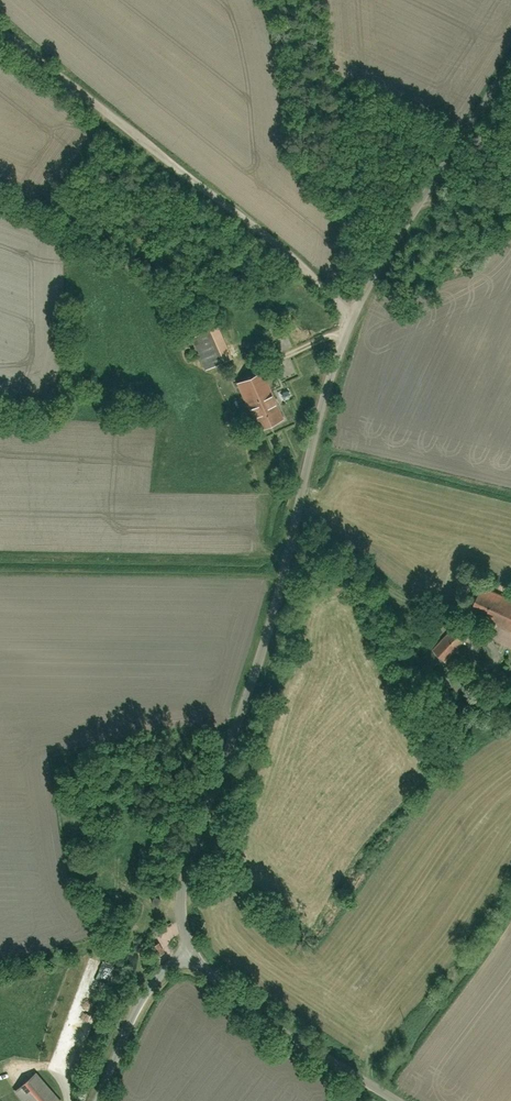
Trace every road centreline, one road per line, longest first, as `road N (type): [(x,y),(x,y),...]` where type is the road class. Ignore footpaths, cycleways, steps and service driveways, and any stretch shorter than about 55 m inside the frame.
road 1 (residential): [(510,58),(369,272),(235,732),(184,858),(187,949)]
road 2 (track): [(358,309),(0,21)]
road 3 (residential): [(187,949),(259,1007),(408,1100)]
road 4 (residential): [(96,1100),(148,992),(187,949)]

